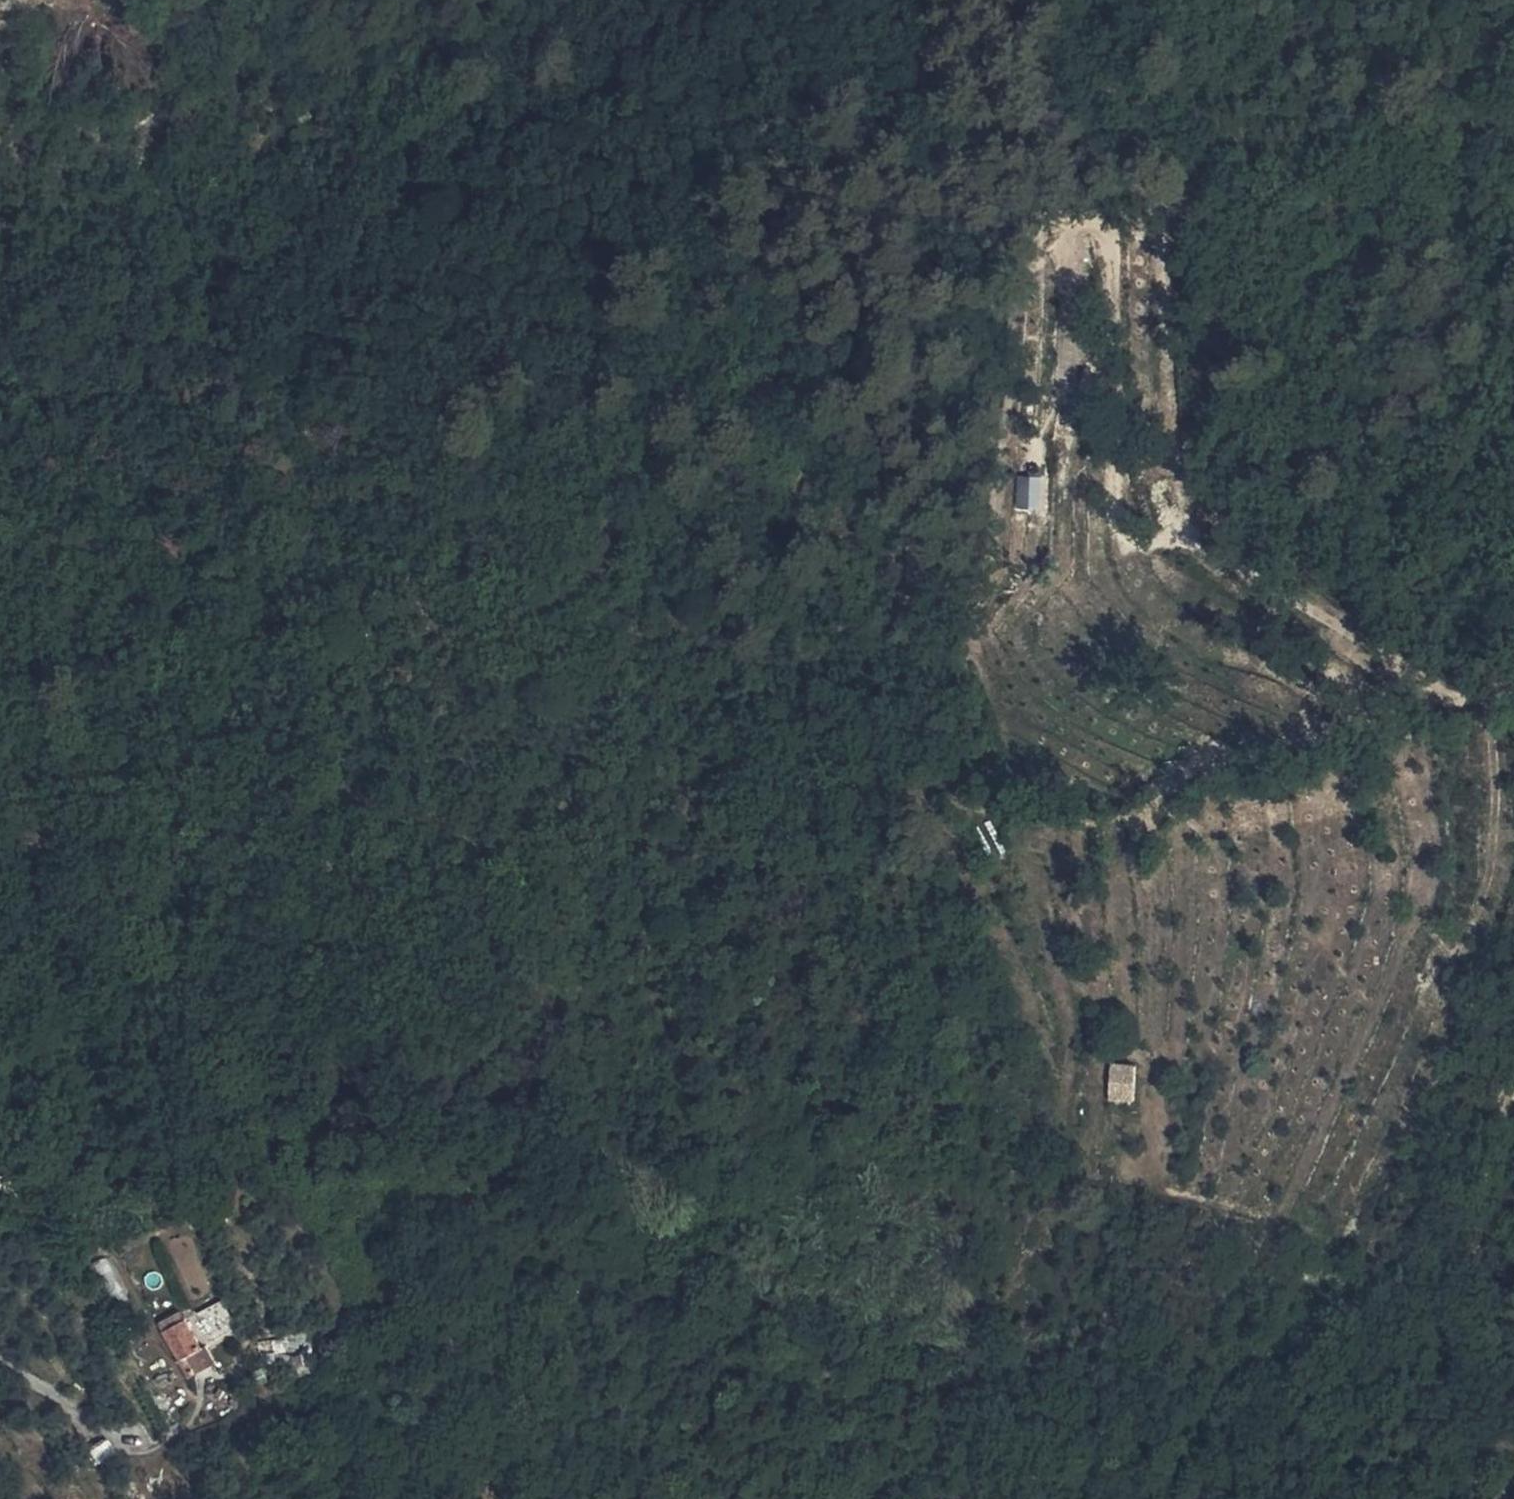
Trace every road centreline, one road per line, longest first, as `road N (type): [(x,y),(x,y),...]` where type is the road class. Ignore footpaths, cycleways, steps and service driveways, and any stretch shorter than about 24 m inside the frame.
road 1 (track): [(1513,1315),(1482,1212),(1513,1078)]
road 2 (track): [(1513,706),(1464,704),(1292,645)]

